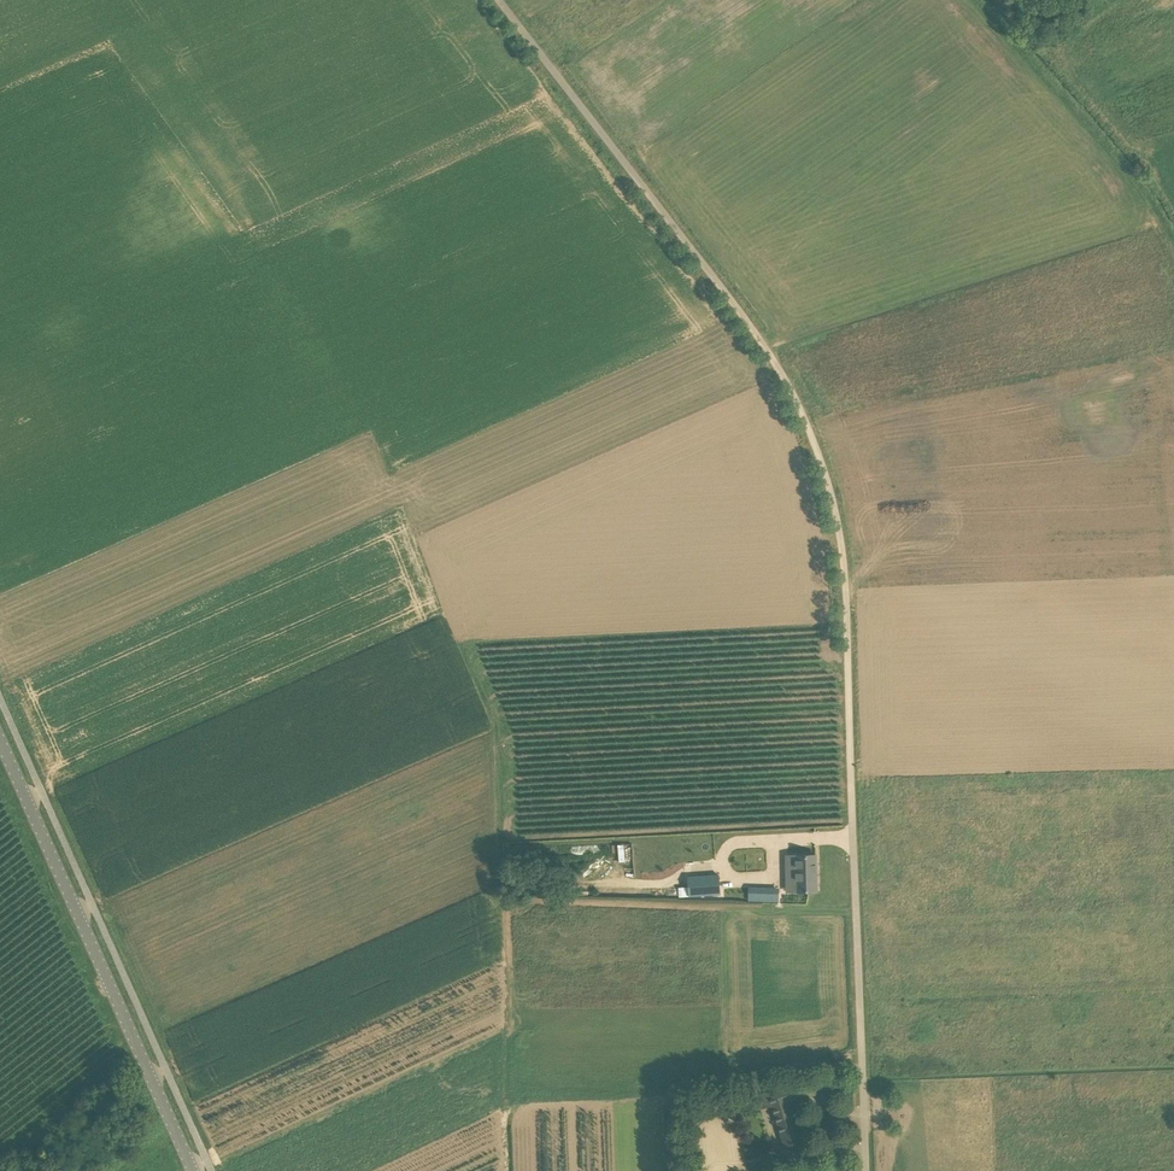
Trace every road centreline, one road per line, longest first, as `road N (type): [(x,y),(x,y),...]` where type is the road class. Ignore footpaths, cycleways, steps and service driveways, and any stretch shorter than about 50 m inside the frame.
road 1 (unclassified): [(865,1170),(843,560),(825,476),(808,424),(762,347),(495,0)]
road 2 (tertiary): [(192,1170),(0,741)]

